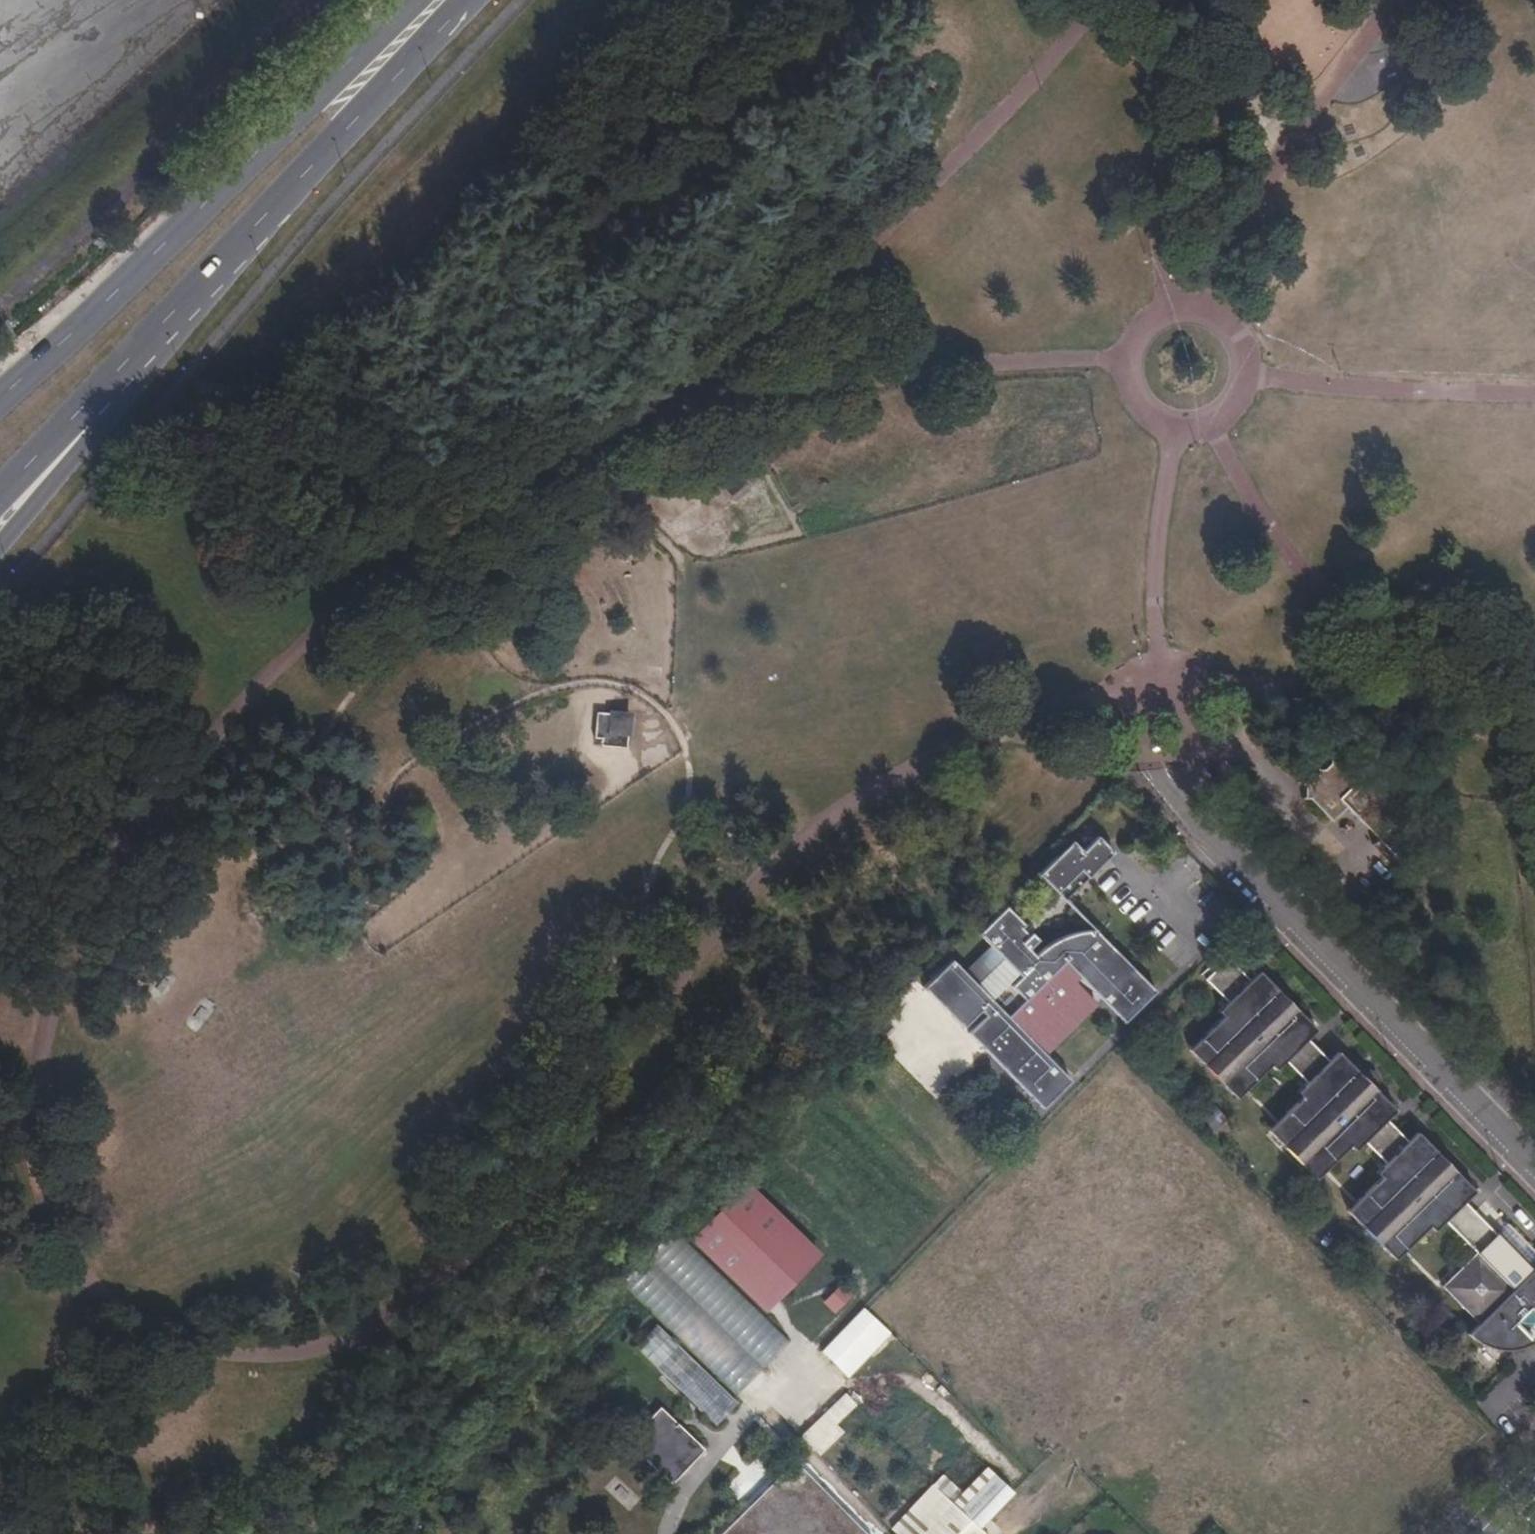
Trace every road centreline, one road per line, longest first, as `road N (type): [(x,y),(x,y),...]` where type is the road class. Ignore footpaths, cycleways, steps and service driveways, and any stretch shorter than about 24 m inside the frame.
road 1 (secondary): [(437,0),(0,397)]
road 2 (secondary): [(77,417),(314,167),(450,0)]
road 3 (residential): [(1534,1174),(1174,809),(1173,764)]
road 4 (primary): [(0,545),(62,473),(77,417)]

